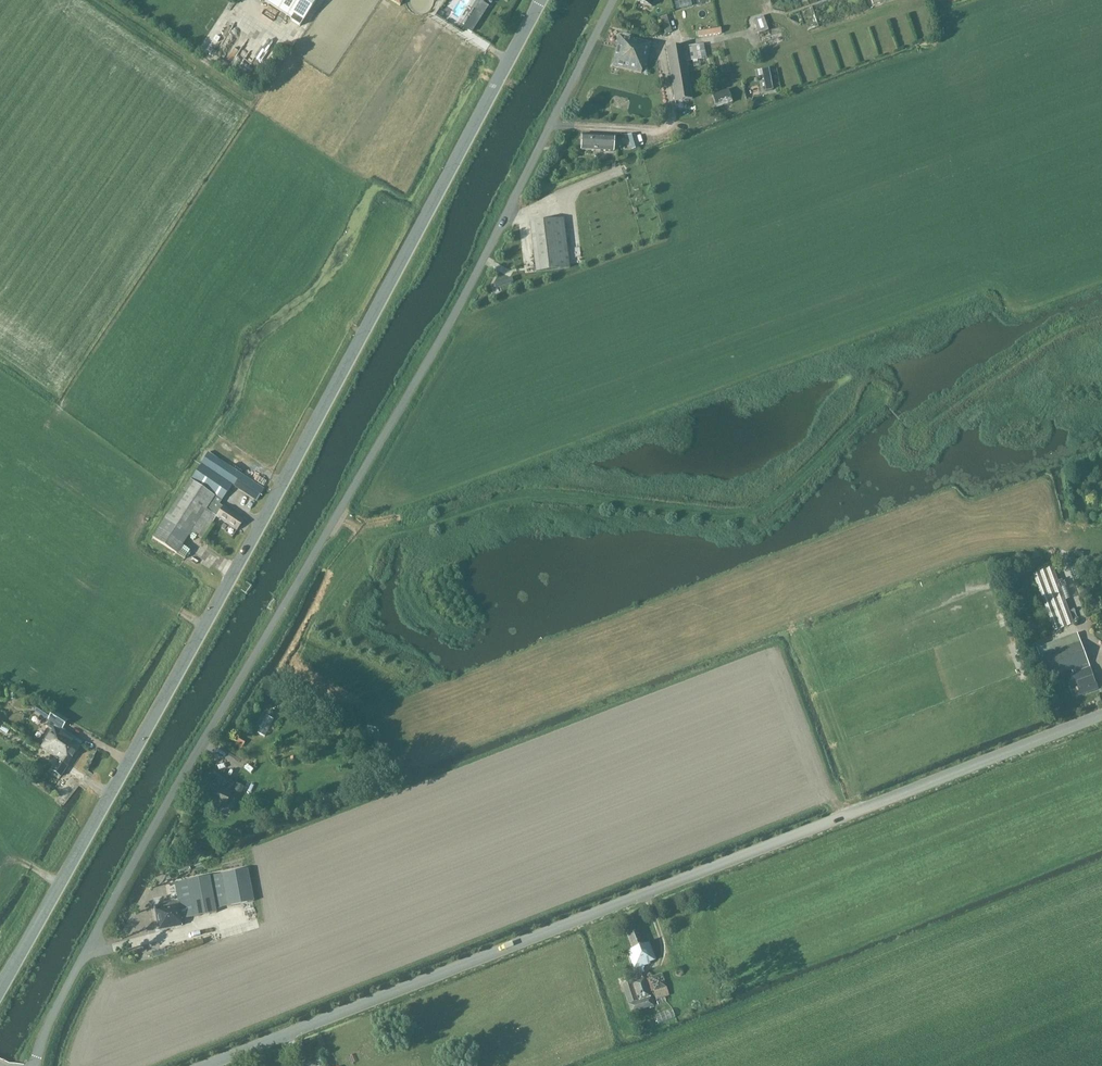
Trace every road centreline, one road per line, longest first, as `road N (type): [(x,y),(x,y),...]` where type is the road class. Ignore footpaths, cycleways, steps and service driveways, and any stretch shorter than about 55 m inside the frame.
road 1 (unclassified): [(35,1065),(112,902),(461,302),(615,0)]
road 2 (tertiary): [(0,990),(543,0)]
road 3 (tertiary): [(208,1065),(1101,716)]

